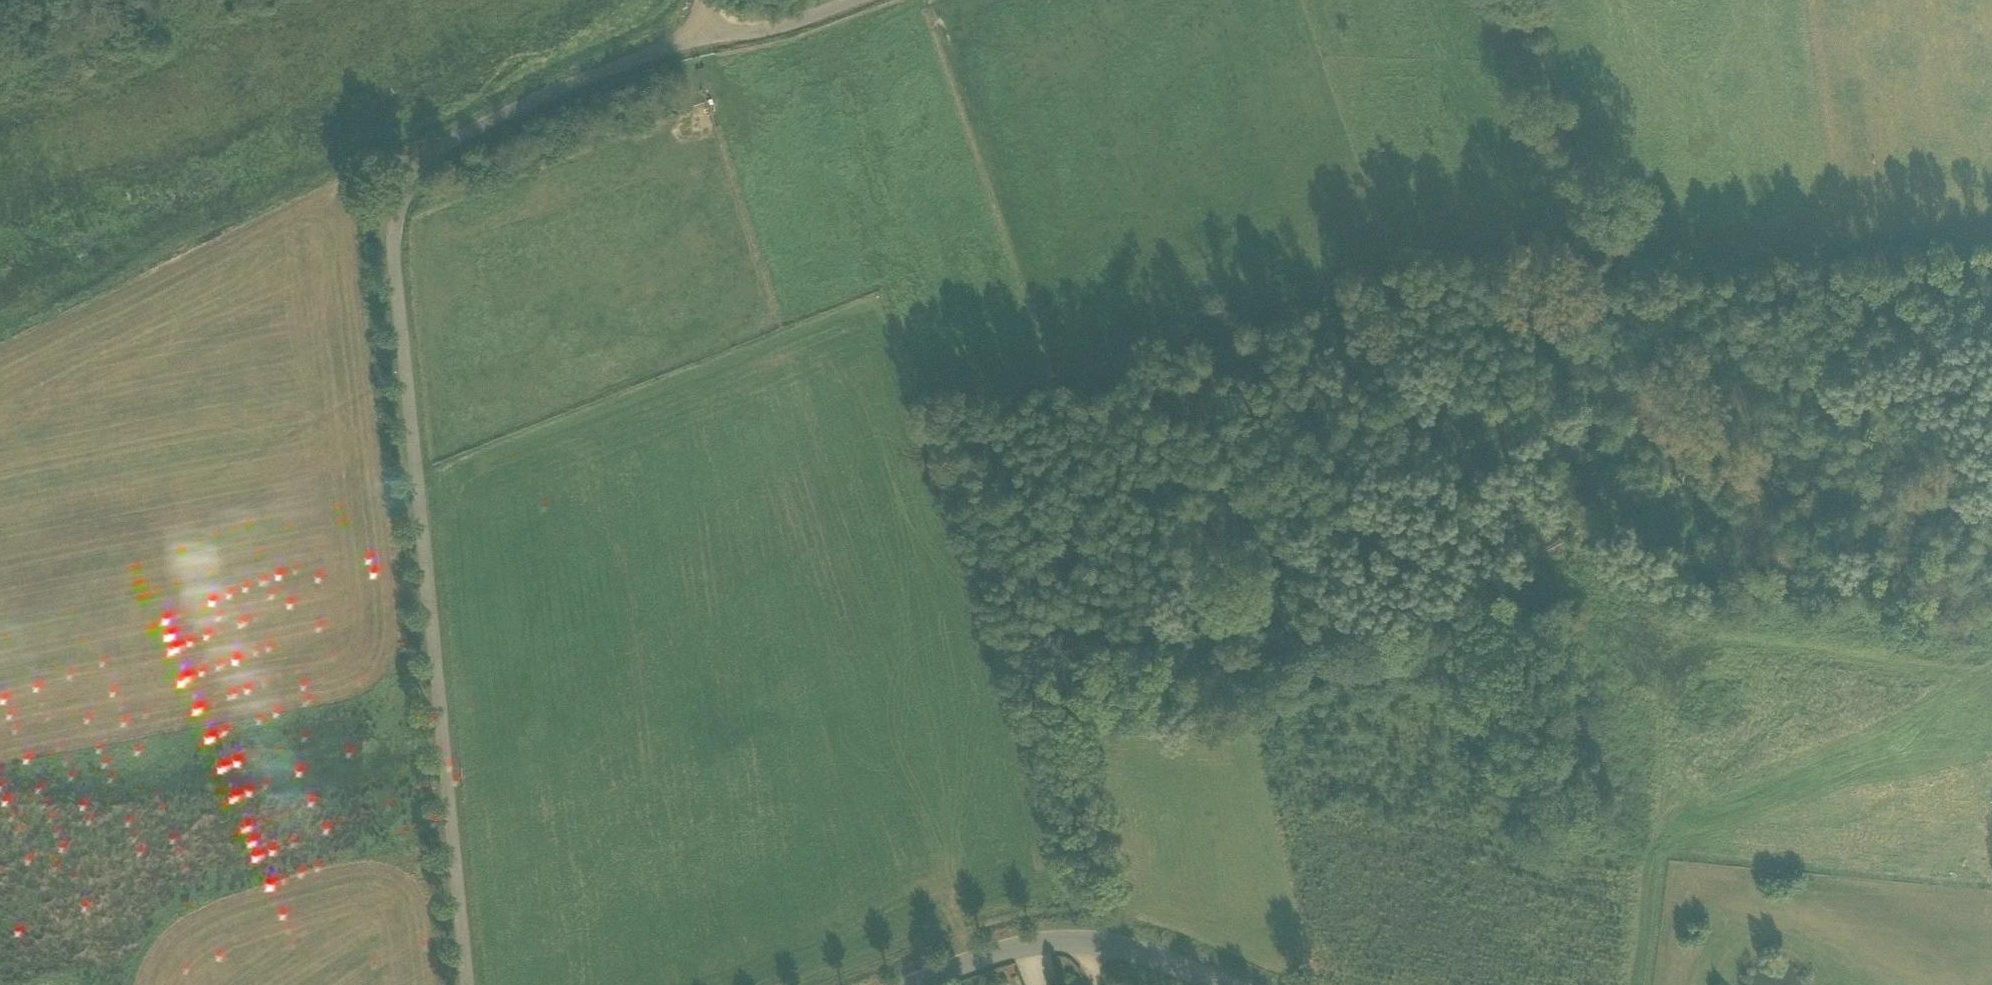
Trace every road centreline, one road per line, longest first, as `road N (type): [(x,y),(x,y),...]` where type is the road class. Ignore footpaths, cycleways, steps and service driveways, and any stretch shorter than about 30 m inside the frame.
road 1 (unclassified): [(468,984),(392,245),(404,192),(441,148),(543,94),(709,32)]
road 2 (unclassified): [(915,984),(1002,952),(1086,945)]
road 3 (unclassified): [(709,32),(749,32),(856,0)]
road 4 (unclassified): [(1223,984),(1143,954),(1086,945)]

